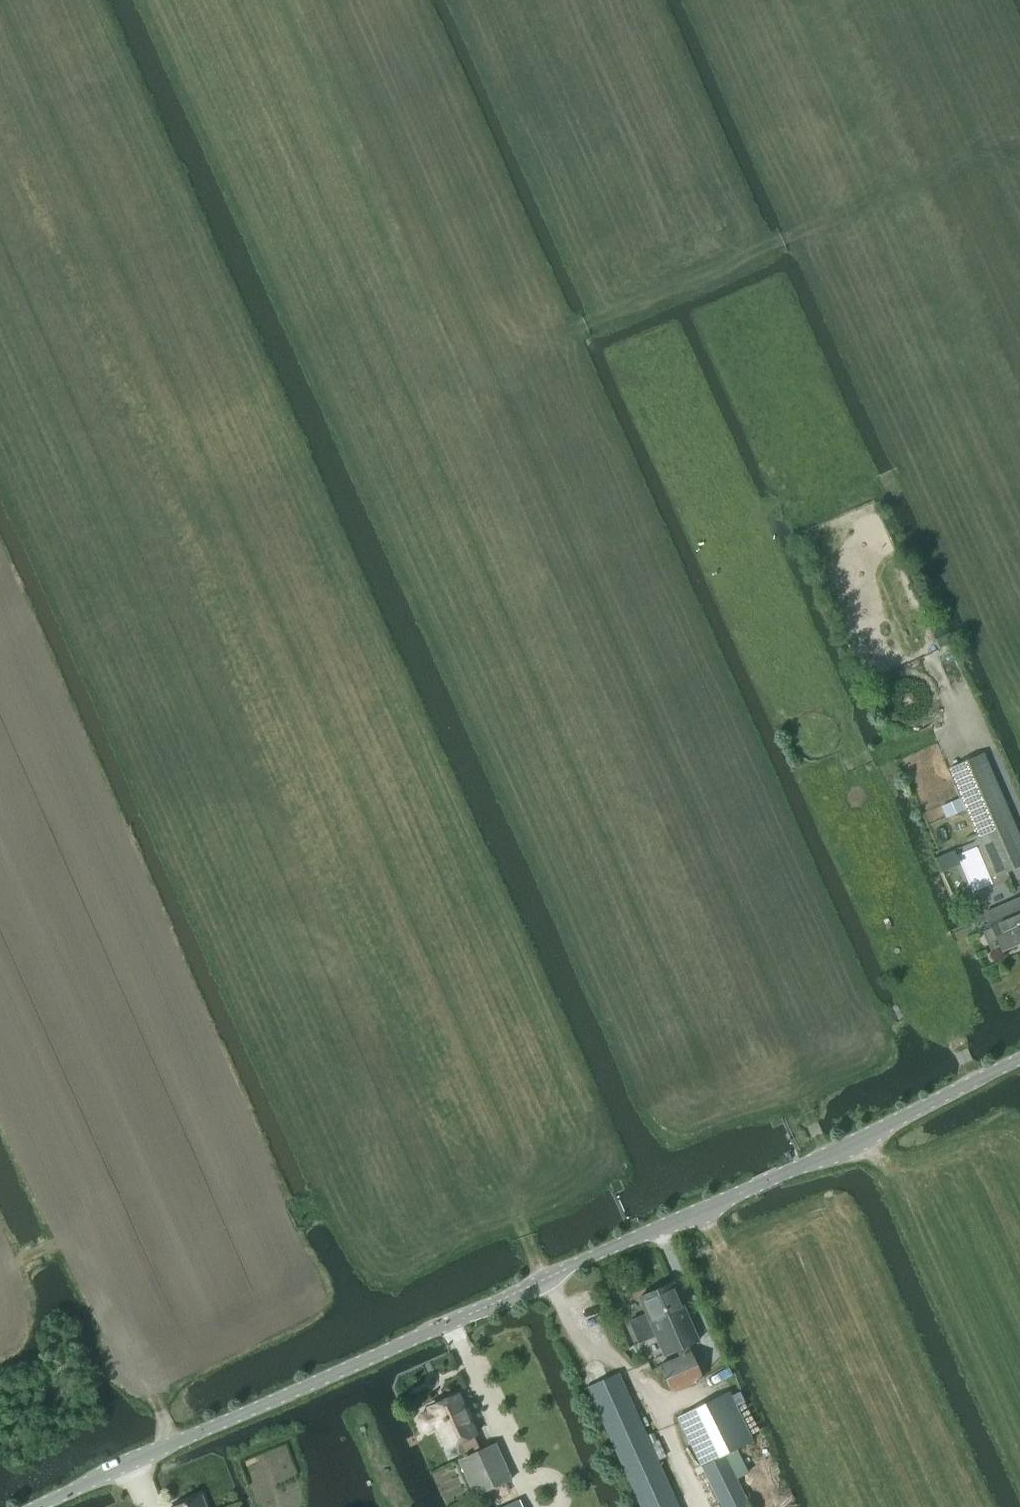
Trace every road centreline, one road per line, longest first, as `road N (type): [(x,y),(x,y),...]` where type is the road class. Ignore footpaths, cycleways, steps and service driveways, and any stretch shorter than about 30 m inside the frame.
road 1 (unclassified): [(41,1506),(1019,1059)]

